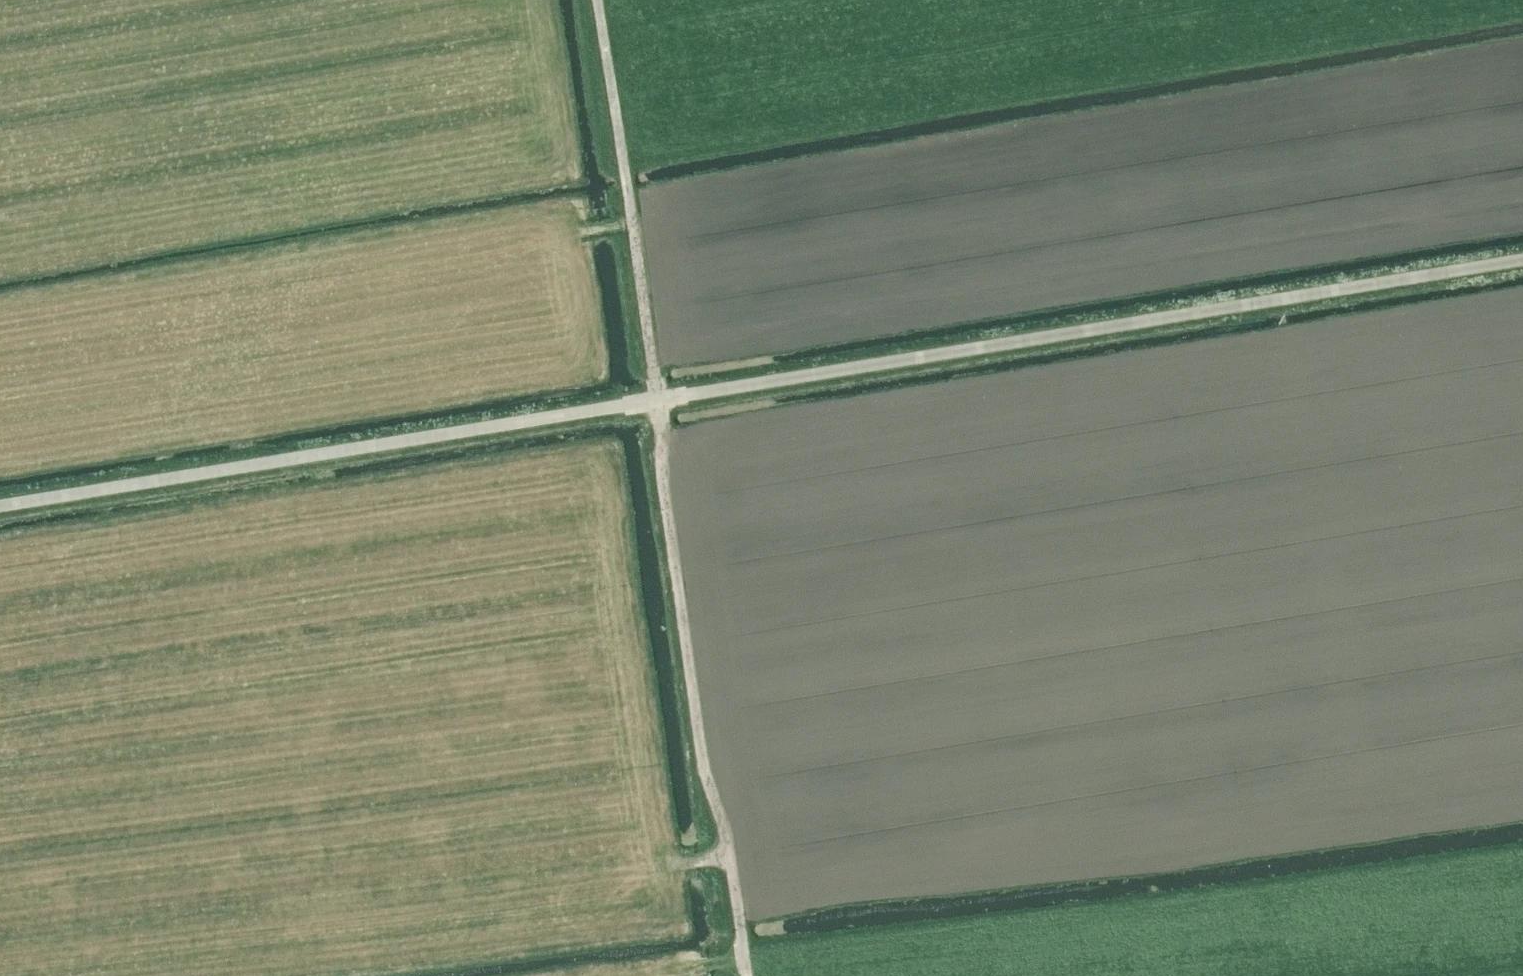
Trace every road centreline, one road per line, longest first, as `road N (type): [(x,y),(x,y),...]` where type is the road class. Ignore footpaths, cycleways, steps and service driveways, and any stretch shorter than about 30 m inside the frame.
road 1 (unclassified): [(0,505),(1522,259)]

